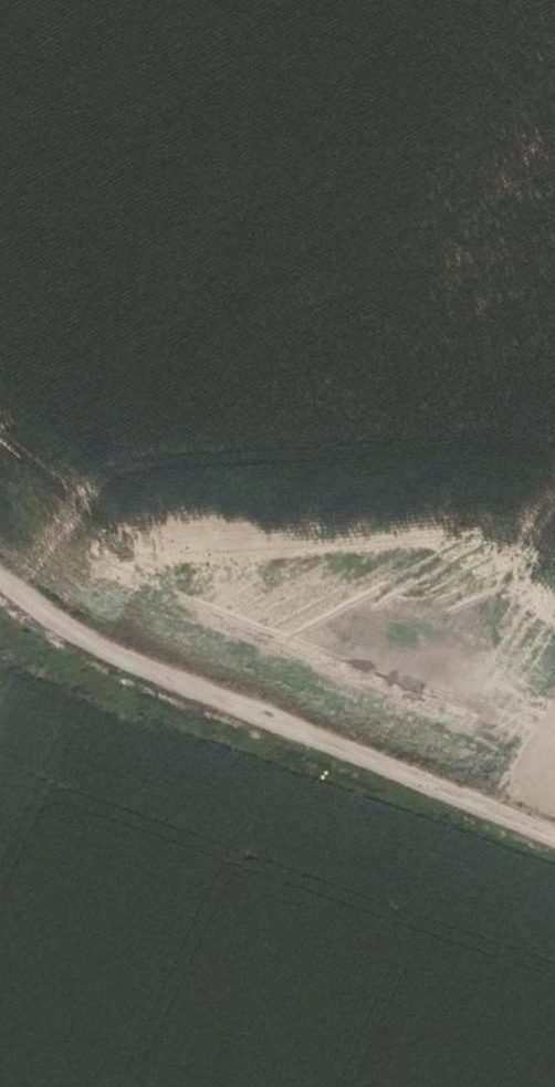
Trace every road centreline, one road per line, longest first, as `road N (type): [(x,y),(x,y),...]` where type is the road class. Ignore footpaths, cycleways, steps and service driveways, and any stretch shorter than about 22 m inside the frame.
road 1 (track): [(0,573),(108,653),(554,840)]

